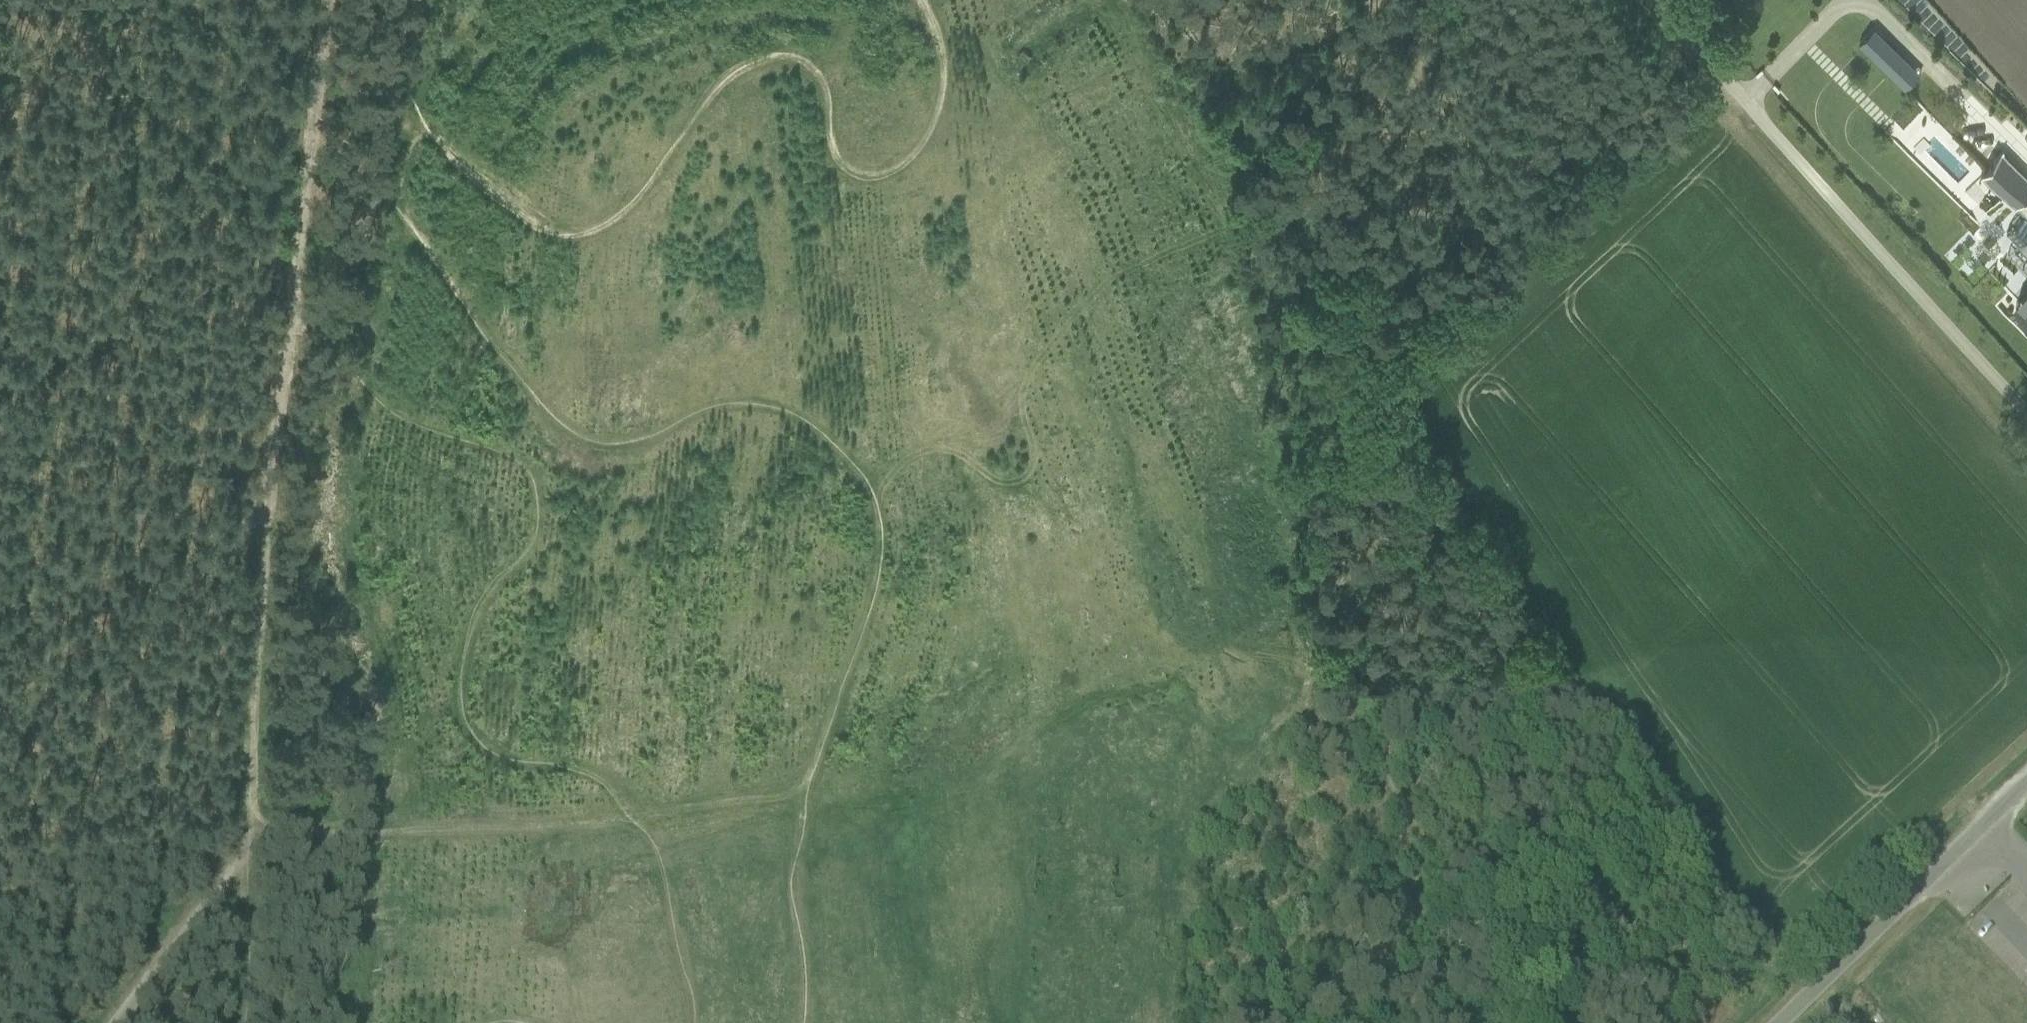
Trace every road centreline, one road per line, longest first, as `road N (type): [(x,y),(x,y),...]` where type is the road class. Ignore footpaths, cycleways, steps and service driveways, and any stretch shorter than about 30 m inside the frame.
road 1 (track): [(333,0),(271,525)]
road 2 (track): [(1684,0),(1932,311)]
road 3 (unclassified): [(1782,1022),(2026,794)]
road 4 (track): [(271,525),(243,855)]
road 5 (track): [(271,525),(52,524)]
road 6 (track): [(243,855),(240,1022)]
road 7 (unclassified): [(2026,419),(1932,311)]

